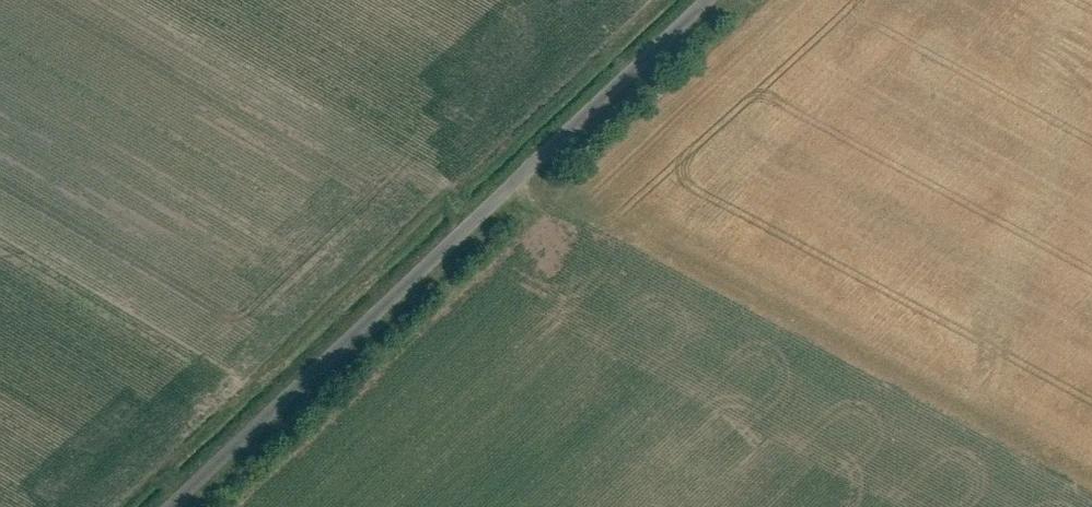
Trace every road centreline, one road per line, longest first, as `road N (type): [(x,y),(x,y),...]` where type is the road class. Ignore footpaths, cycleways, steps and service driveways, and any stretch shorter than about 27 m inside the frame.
road 1 (unclassified): [(706,0),(176,506)]

